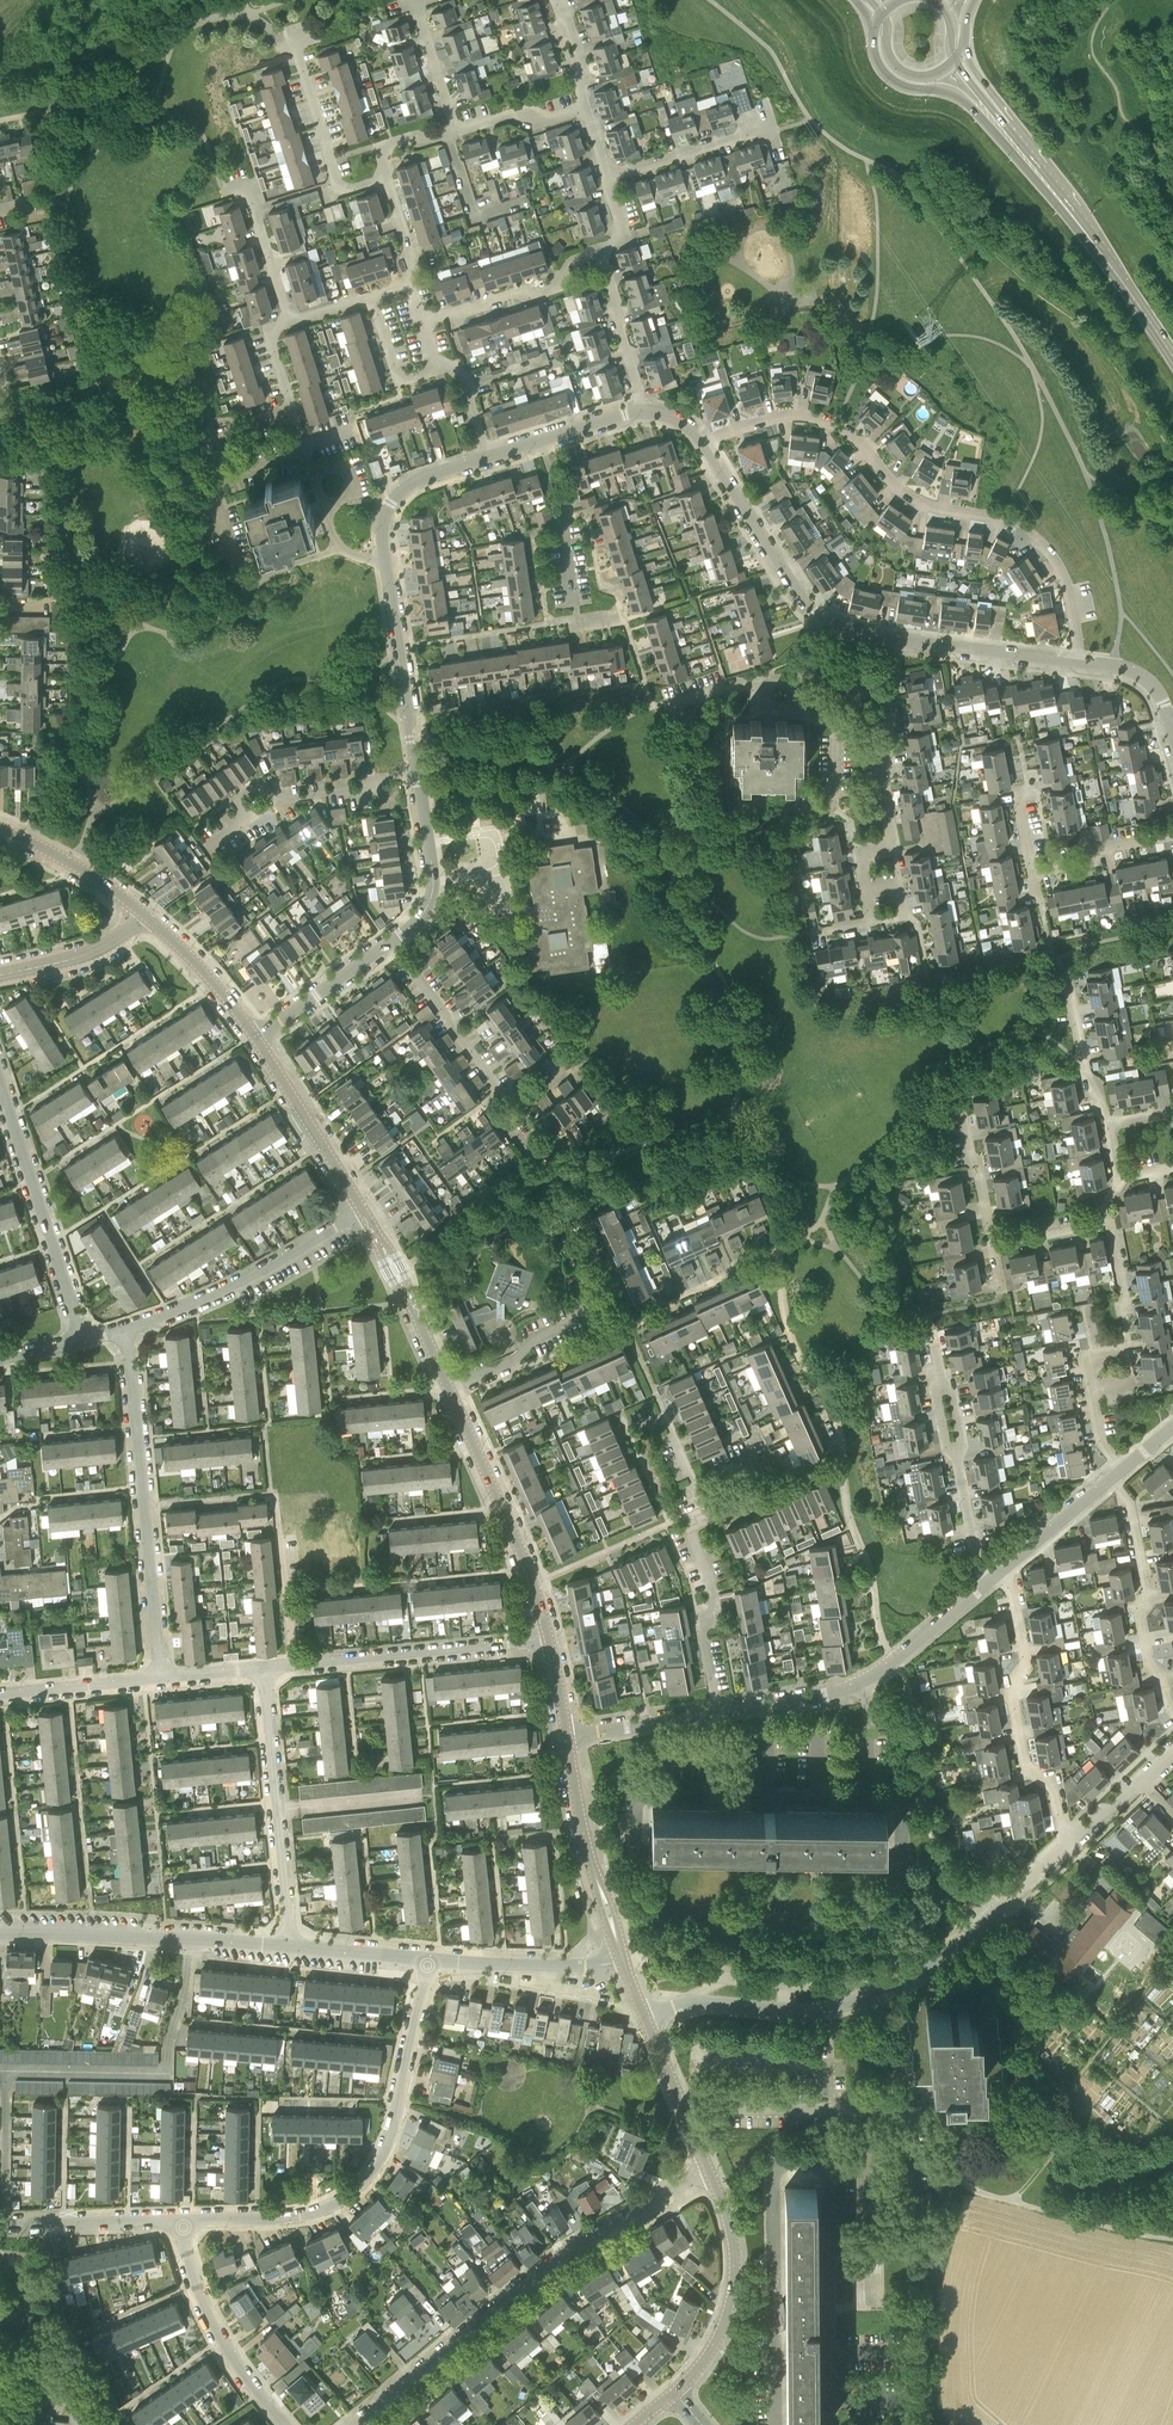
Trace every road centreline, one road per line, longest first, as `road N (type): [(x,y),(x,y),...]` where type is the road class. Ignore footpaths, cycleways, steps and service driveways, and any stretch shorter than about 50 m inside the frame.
road 1 (residential): [(867,1800),(641,1798),(635,1843),(647,1852),(890,1856),(902,1846),(903,1812),(891,1801)]
road 2 (residential): [(1078,662),(1066,582),(1020,525),(920,502),(857,440),(809,417),(753,423),(704,445)]
road 3 (unclassified): [(351,2424),(560,2257),(708,2168)]
road 4 (residential): [(185,2223),(303,2217),(355,2192),(388,2142),(430,1963)]
road 5 (residential): [(710,1521),(627,1328),(779,1246)]
road 6 (residential): [(161,1676),(127,1325)]
road 7 (residential): [(828,2159),(785,2161),(776,2169),(777,2424)]
road 8 (residential): [(1067,1843),(1053,1790),(1025,1765),(1012,1682),(1026,1664),(1006,1568)]
road 9 (residential): [(293,1949),(134,1933),(0,1933)]
road 10 (primary): [(1000,126),(1172,355)]
road 11 (residential): [(704,445),(797,591),(841,627),(896,639)]
road 12 (residential): [(293,1949),(265,1666)]
road 13 (residential): [(449,1388),(515,1359),(529,1338),(593,1309),(584,1263),(559,1206)]
road 14 (residential): [(417,772),(274,800),(261,781),(235,800),(247,817),(204,848)]
road 15 (residential): [(549,1639),(510,1526),(449,1388)]
road 16 (residential): [(82,1339),(0,1084)]
road 17 (residential): [(830,2424),(828,2159)]
road 18 (residential): [(127,1325),(205,1296),(363,1210)]
road 19 (residential): [(292,1664),(549,1639)]
road 20 (residential): [(1172,1712),(1164,1676),(1149,1666),(1140,1613),(1150,1599),(1129,1500),(1112,1479)]
road 21 (residential): [(675,2392),(720,2332),(735,2273),(729,2224),(708,2168)]
road 22 (residential): [(624,1962),(579,1814),(567,1736)]
road 23 (residential): [(842,1463),(829,1406),(786,1327),(779,1246)]
road 24 (unclassified): [(287,2424),(209,2314),(185,2223)]
road 25 (residential): [(784,2009),(859,2002),(908,1981),(979,1926)]
road 26 (residential): [(417,772),(385,556)]
road 27 (residential): [(717,1712),(703,1640),(713,1587),(688,1530),(710,1521)]
road 28 (residential): [(893,1662),(849,1522),(842,1463)]
road 29 (residential): [(363,1210),(255,1036)]
road 30 (residential): [(423,321),(551,289),(568,257),(599,248)]
road 31 (residential): [(387,178),(337,186),(294,43)]
road 32 (residential): [(449,1388),(363,1210)]
road 33 (residential): [(624,1962),(430,1963)]
road 34 (residential): [(391,941),(419,918),(432,891),(417,772)]
road 35 (unclassified): [(0,2225),(185,2223)]
road 36 (residential): [(500,1089),(391,941)]
road 37 (residential): [(896,639),(1078,662)]
road 38 (primary): [(876,25),(874,50),(889,77),(950,92),(1000,126)]
road 39 (residential): [(993,1244),(955,1069)]
road 40 (residential): [(607,178),(770,129)]
road 41 (residential): [(644,410),(599,248)]
road 42 (residential): [(144,913),(84,870),(0,828)]
road 43 (residential): [(290,322),(246,185),(224,192)]
road 44 (residential): [(255,1036),(391,941)]
road 45 (residential): [(255,1036),(144,913)]
road 46 (residential): [(313,473),(271,340),(290,322)]
road 47 (residential): [(385,556),(384,518),(397,493),(489,457)]
road 48 (residential): [(708,2168),(644,2017)]
road 49 (residential): [(1108,1125),(1101,1089),(1086,1079),(1065,973)]
road 50 (residential): [(0,1694),(161,1676)]
road 51 (residential): [(489,457),(644,410)]
road 52 (residential): [(0,975),(93,953),(144,913)]
road 53 (residential): [(567,1736),(717,1712)]
road 54 (residential): [(717,1712),(861,1683)]
road 55 (residential): [(1033,873),(1172,834)]
road 56 (residential): [(710,1521),(842,1463)]
road 57 (residential): [(454,133),(517,112),(542,122),(586,109)]
road 58 (residential): [(1006,1568),(1112,1479)]
road 59 (residential): [(430,1963),(293,1949)]
road 60 (residential): [(454,133),(416,2)]
road 61 (residential): [(372,296),(398,384),(439,370)]
road 62 (residential): [(983,1586),(956,1454)]
road 63 (residential): [(1078,662),(1145,678),(1161,697),(1172,735)]
road 64 (residential): [(891,852),(881,781),(887,721)]
road 65 (track): [(1014,2201),(1076,2115),(1070,2092)]
road 66 (residential): [(292,1664),(282,1542)]
road 67 (primary): [(883,13),(886,47),(902,71),(934,74),(956,59)]
road 68 (residential): [(979,1926),(1067,1843)]

